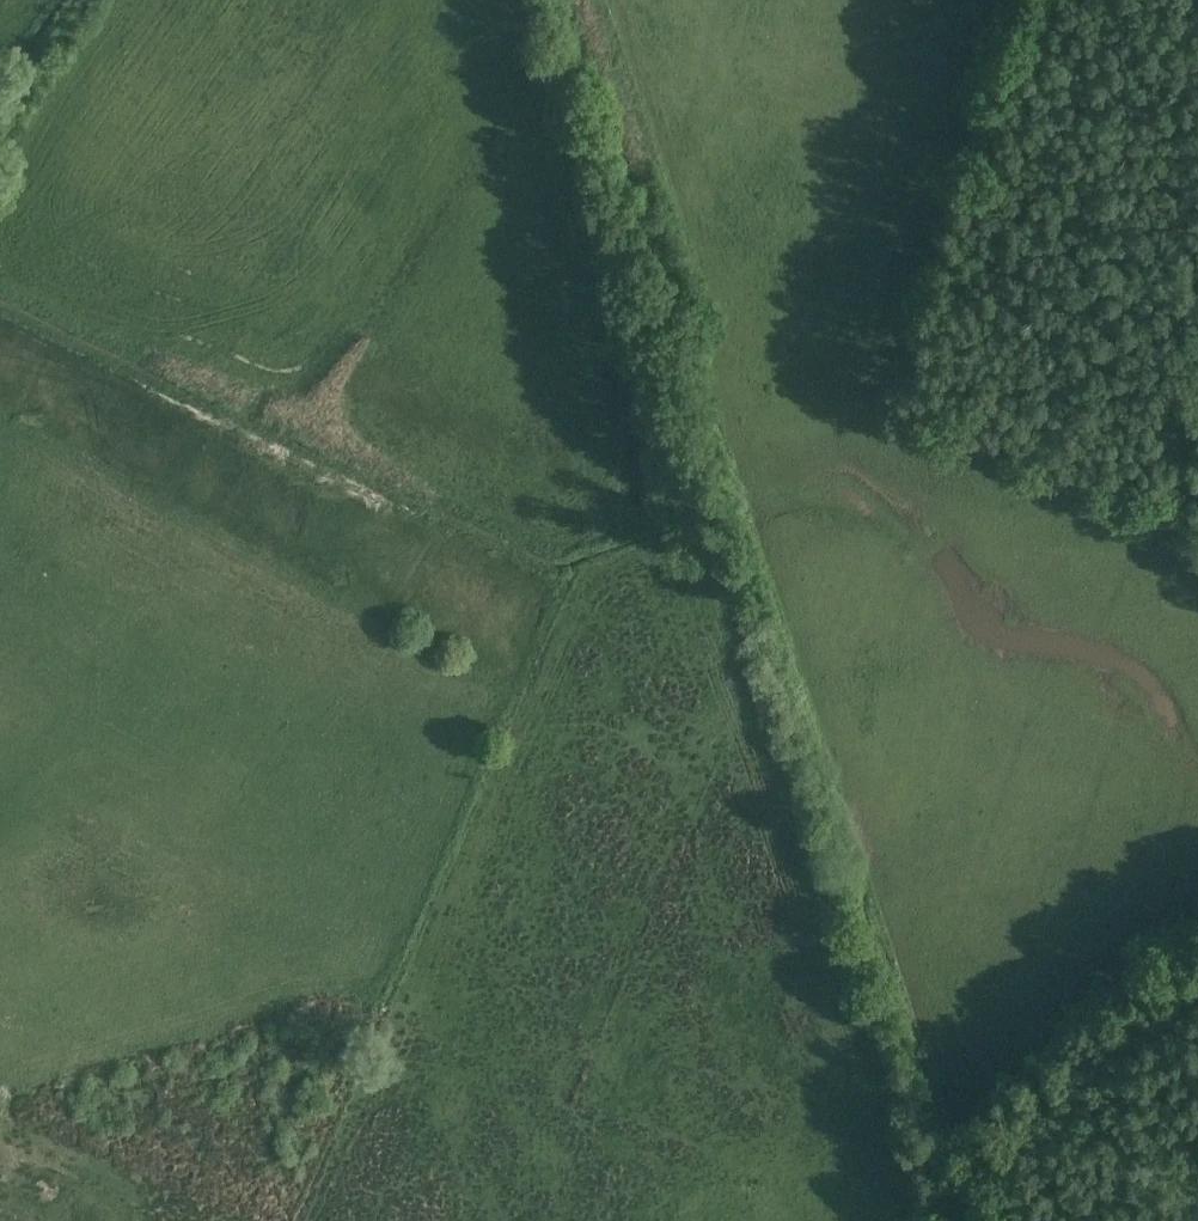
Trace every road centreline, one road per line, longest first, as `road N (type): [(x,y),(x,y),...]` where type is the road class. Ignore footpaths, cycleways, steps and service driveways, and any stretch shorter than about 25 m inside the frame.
road 1 (track): [(918,1080),(964,1220)]

